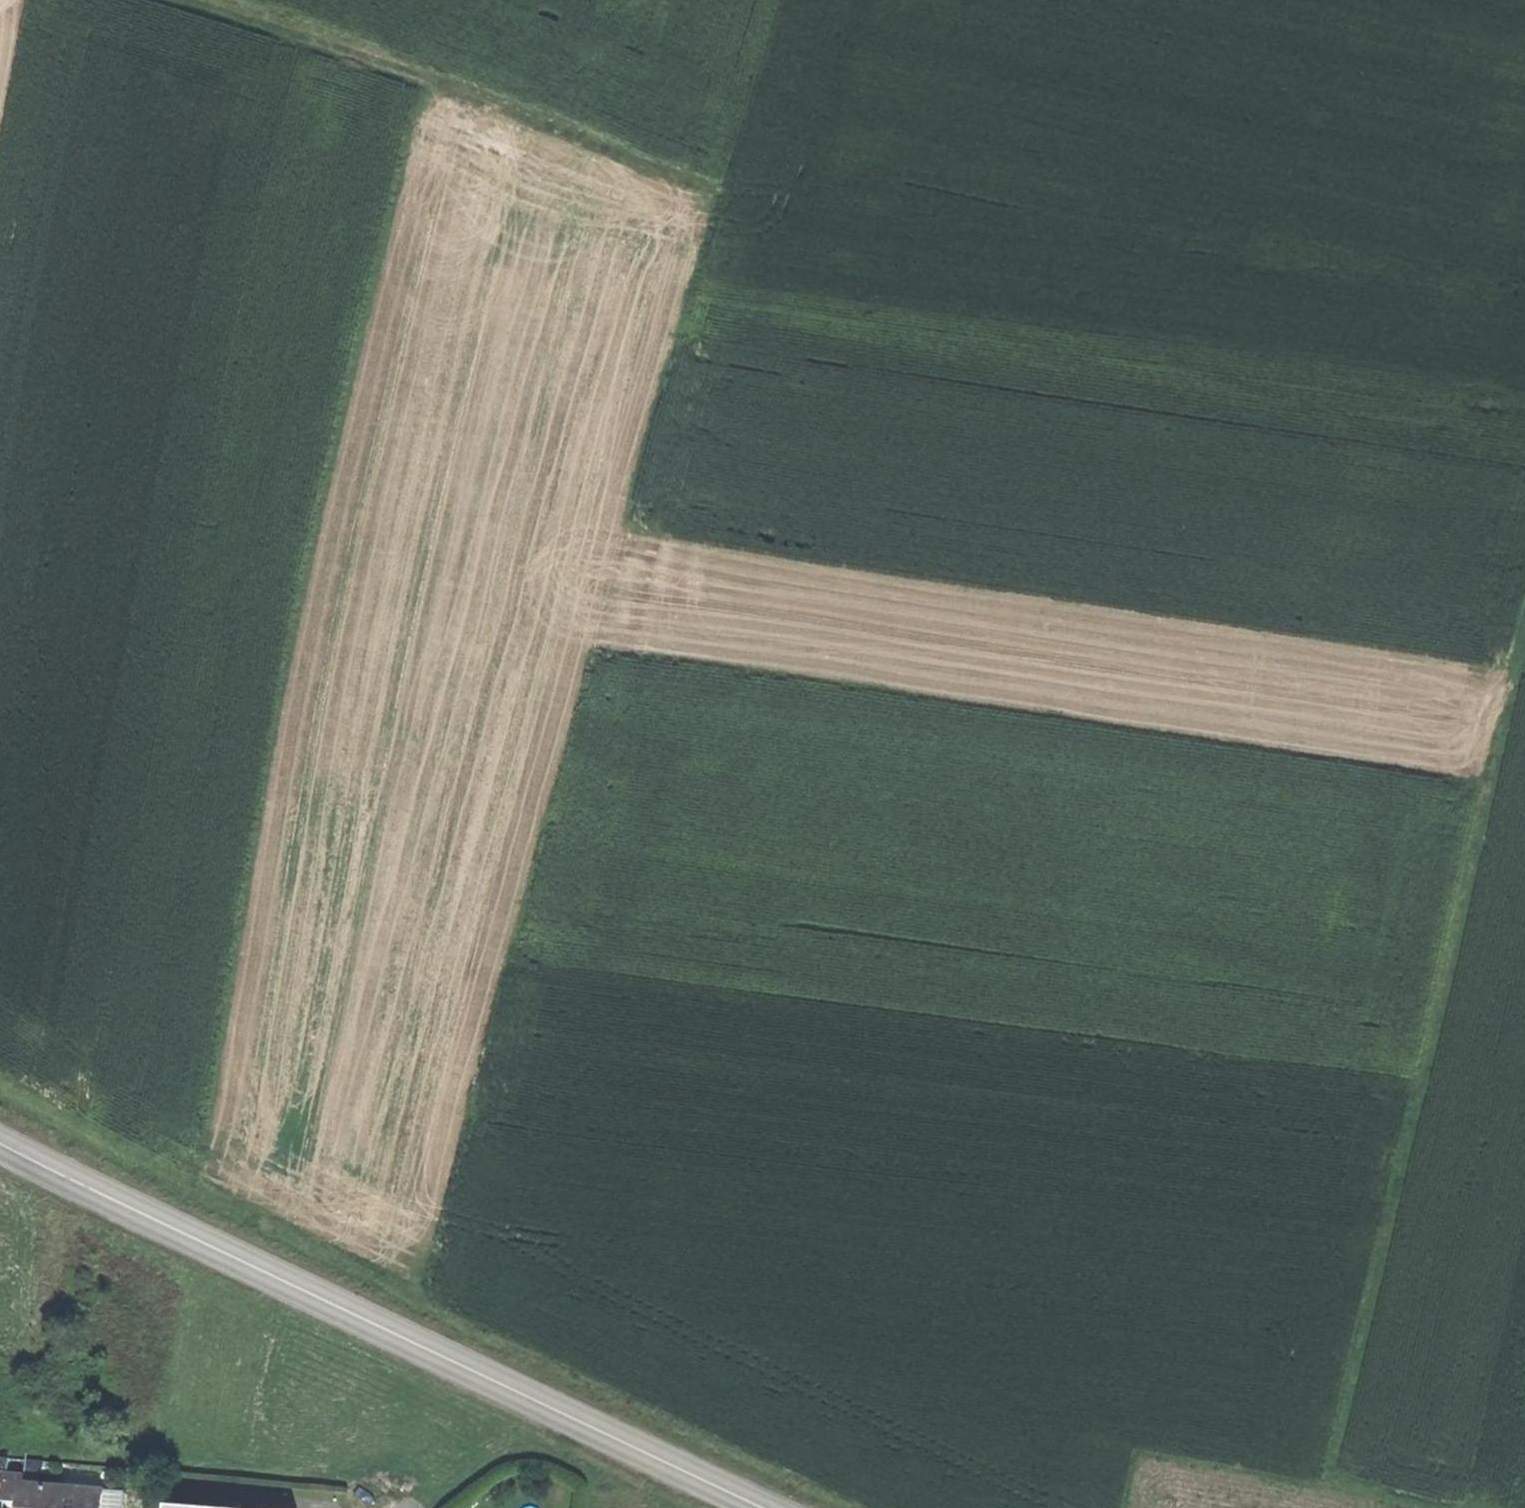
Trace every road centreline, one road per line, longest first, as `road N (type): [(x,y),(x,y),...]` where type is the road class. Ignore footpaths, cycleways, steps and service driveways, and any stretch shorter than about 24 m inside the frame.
road 1 (secondary): [(0,1143),(757,1507)]
road 2 (track): [(716,190),(499,103),(201,0)]

